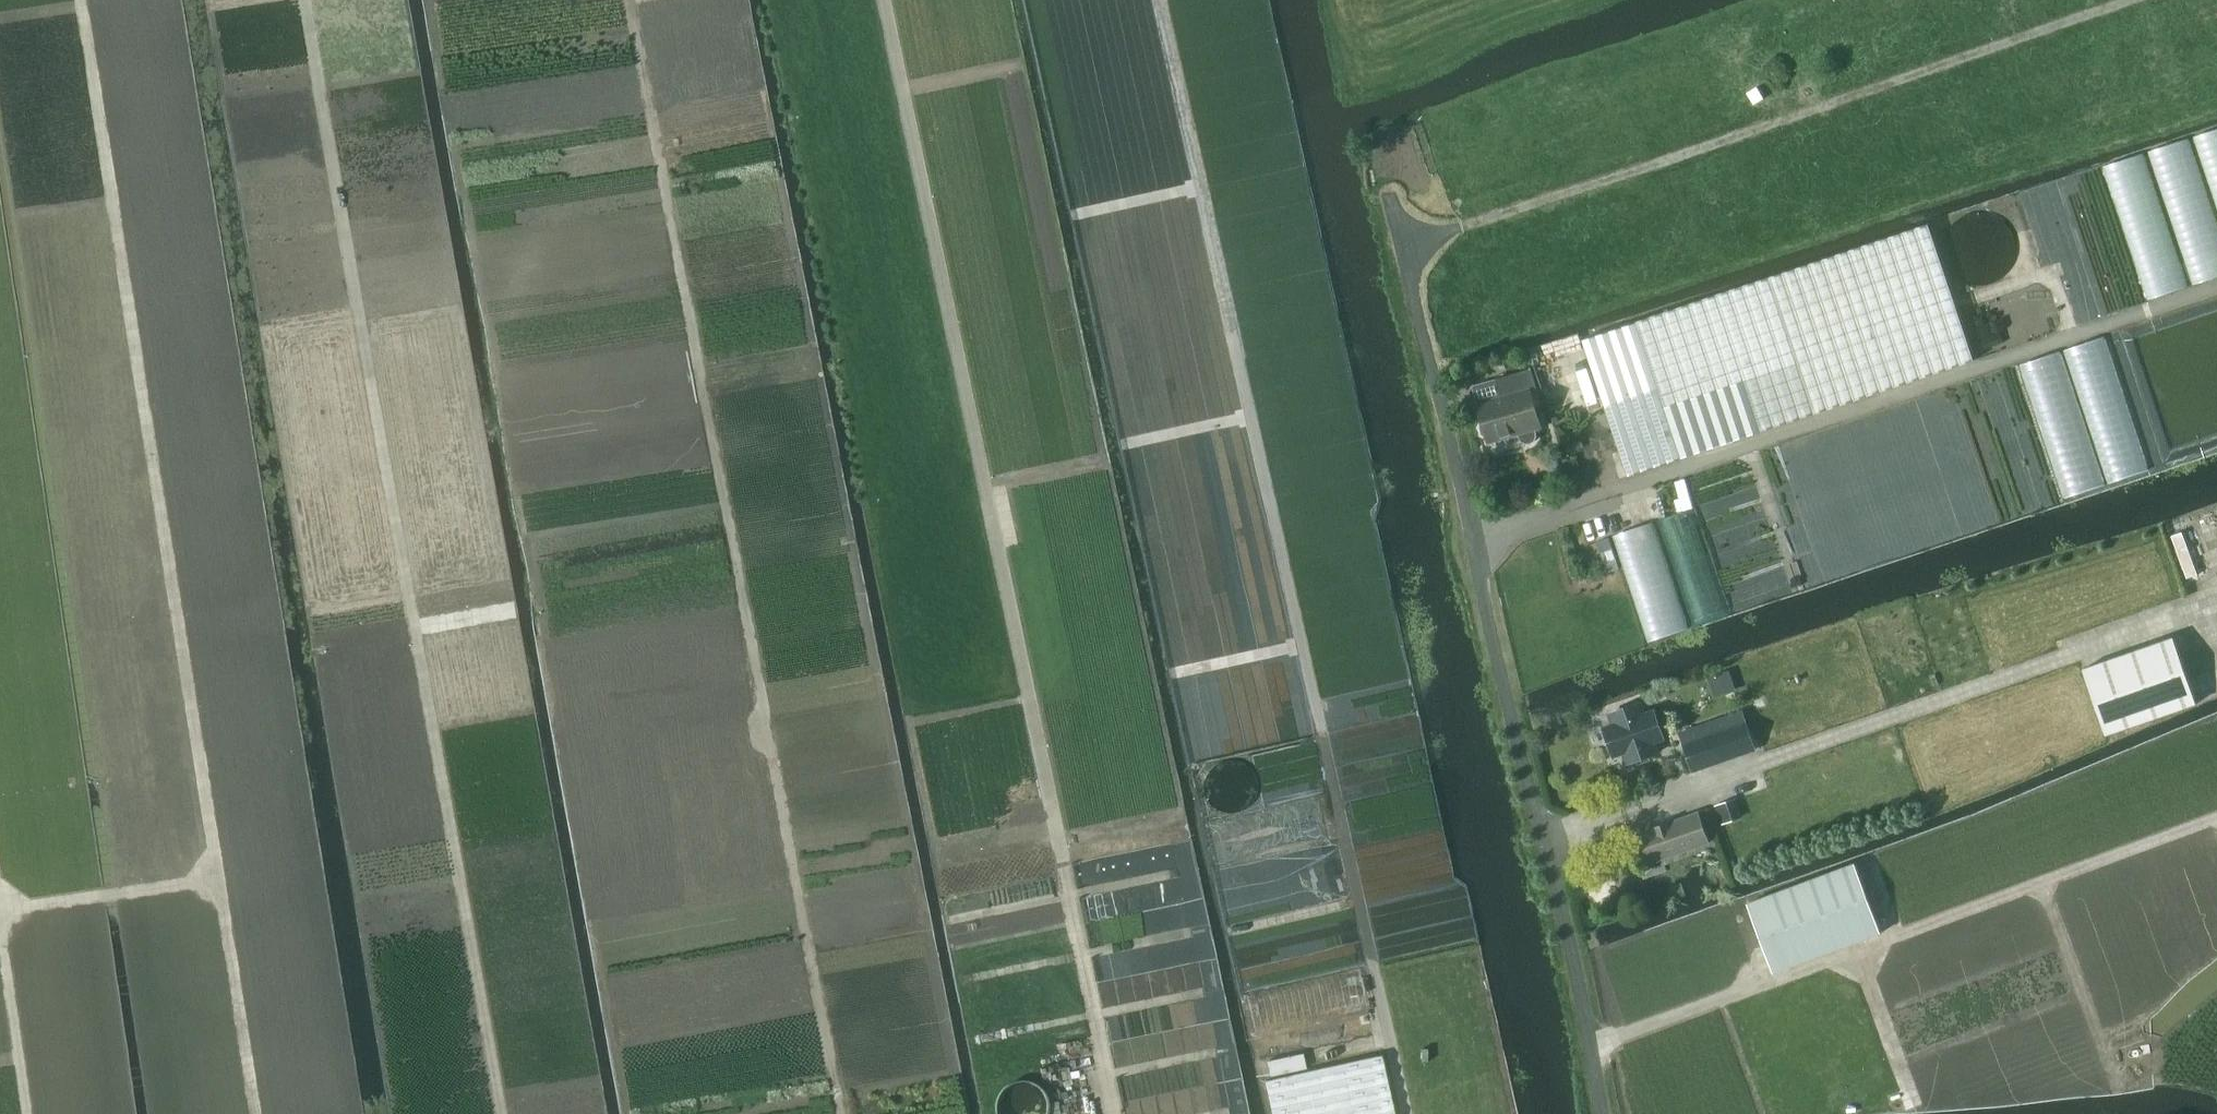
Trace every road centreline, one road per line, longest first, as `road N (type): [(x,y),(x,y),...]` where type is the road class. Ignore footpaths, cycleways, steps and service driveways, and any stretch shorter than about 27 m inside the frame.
road 1 (track): [(1117,1113),(881,0)]
road 2 (track): [(840,1113),(629,0)]
road 3 (track): [(502,1113),(306,0)]
road 4 (track): [(78,0),(213,877),(0,911)]
road 5 (track): [(1154,0),(1386,1025)]
road 6 (track): [(1414,242),(2128,0)]
road 7 (track): [(1594,1057),(2216,821)]
road 8 (track): [(2216,286),(1617,492)]
road 9 (unclassified): [(1606,1113),(1474,542)]
road 10 (track): [(1758,762),(2216,600)]
road 11 (track): [(213,877),(253,1113)]
road 12 (track): [(23,1113),(0,943)]

